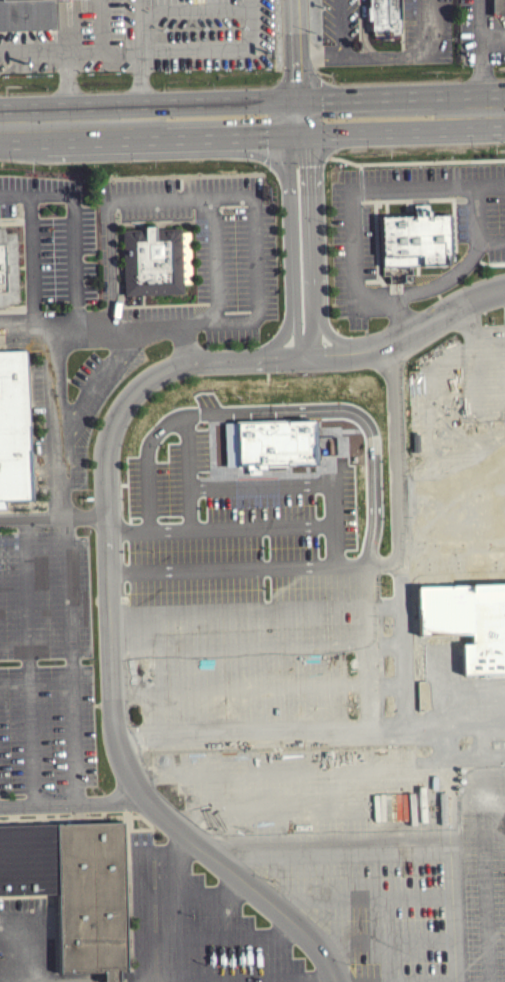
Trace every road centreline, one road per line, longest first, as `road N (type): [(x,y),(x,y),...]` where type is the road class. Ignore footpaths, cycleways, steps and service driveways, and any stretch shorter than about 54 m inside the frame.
road 1 (primary): [(297,139),(433,135),(482,114)]
road 2 (primary): [(482,114),(432,99),(297,104)]
road 3 (primary): [(136,124),(166,143),(297,139)]
road 4 (primary): [(297,104),(165,108),(136,124)]
road 5 (tertiary): [(297,139),(295,0)]
road 6 (primary): [(136,124),(0,129)]

